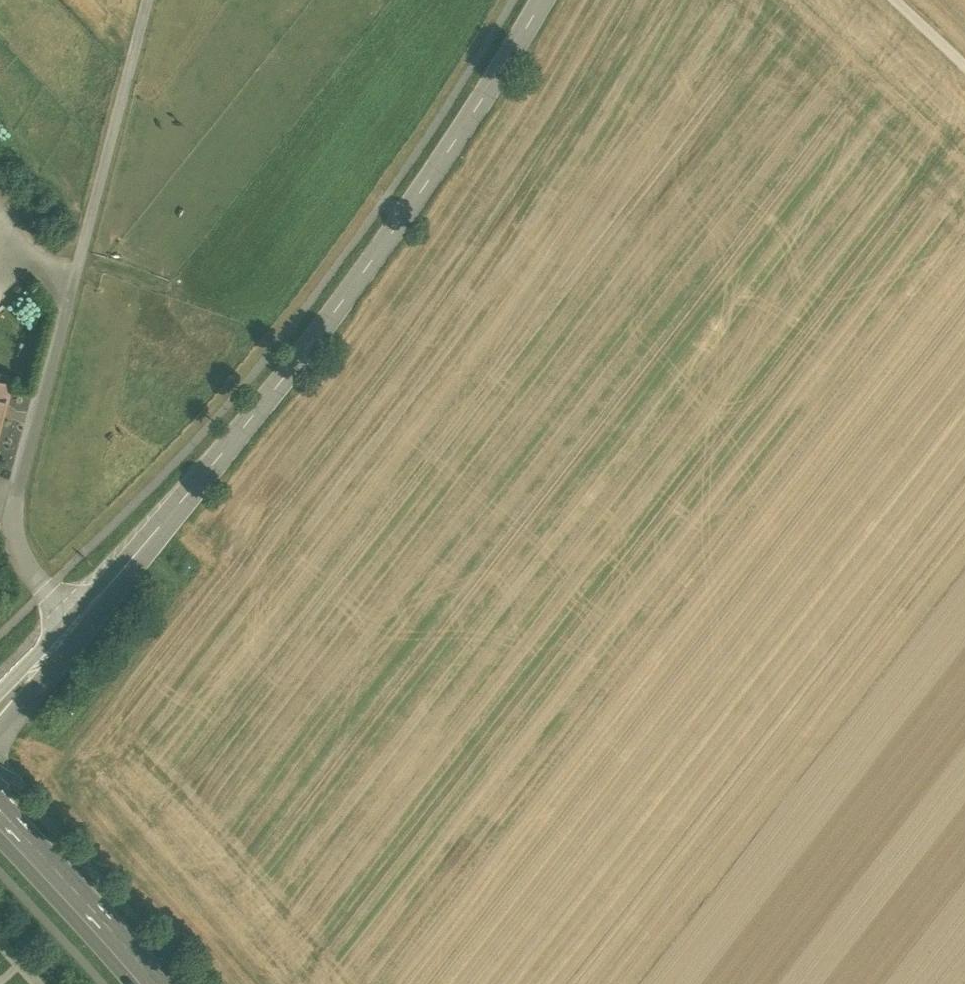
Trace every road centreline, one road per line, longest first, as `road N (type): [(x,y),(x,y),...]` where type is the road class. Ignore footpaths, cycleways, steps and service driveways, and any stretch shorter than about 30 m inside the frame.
road 1 (tertiary): [(543,0),(336,311),(0,720)]
road 2 (track): [(90,223),(148,0)]
road 3 (secondary): [(153,983),(0,816)]

